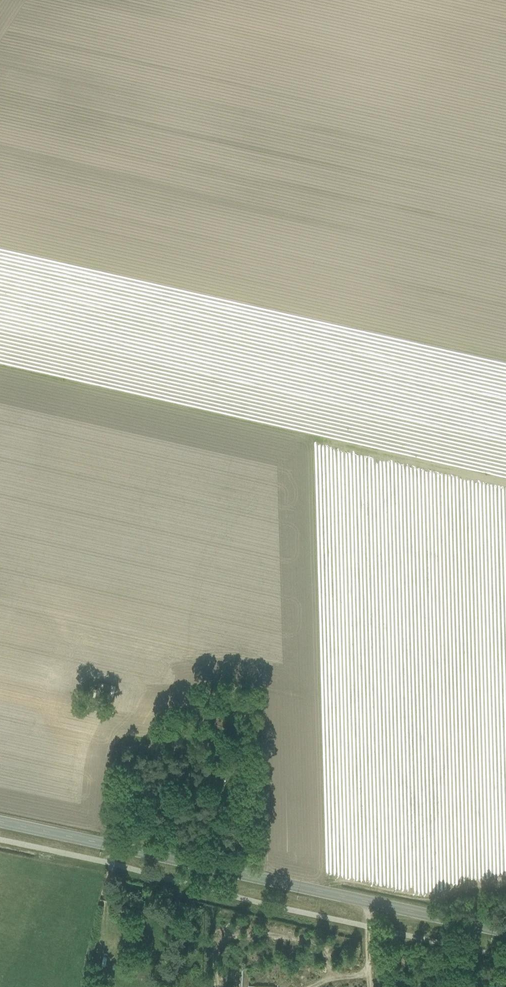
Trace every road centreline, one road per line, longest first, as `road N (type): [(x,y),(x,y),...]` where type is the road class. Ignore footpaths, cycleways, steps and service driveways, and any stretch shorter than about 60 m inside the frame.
road 1 (tertiary): [(505,934),(0,822)]

